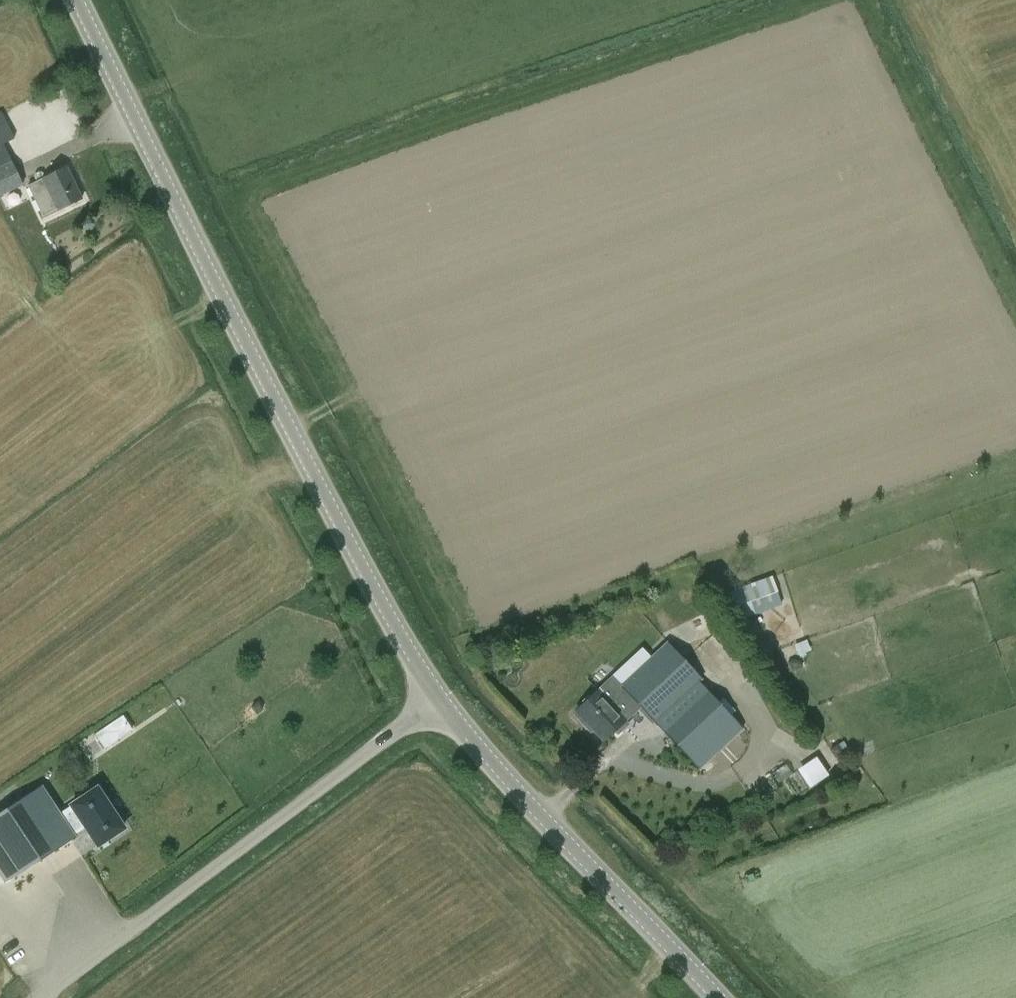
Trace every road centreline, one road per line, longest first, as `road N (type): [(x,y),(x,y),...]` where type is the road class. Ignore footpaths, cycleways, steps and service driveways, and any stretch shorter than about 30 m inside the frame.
road 1 (tertiary): [(441,697),(384,608),(77,0)]
road 2 (unclassified): [(42,997),(441,697)]
road 3 (tertiary): [(719,997),(441,697)]

